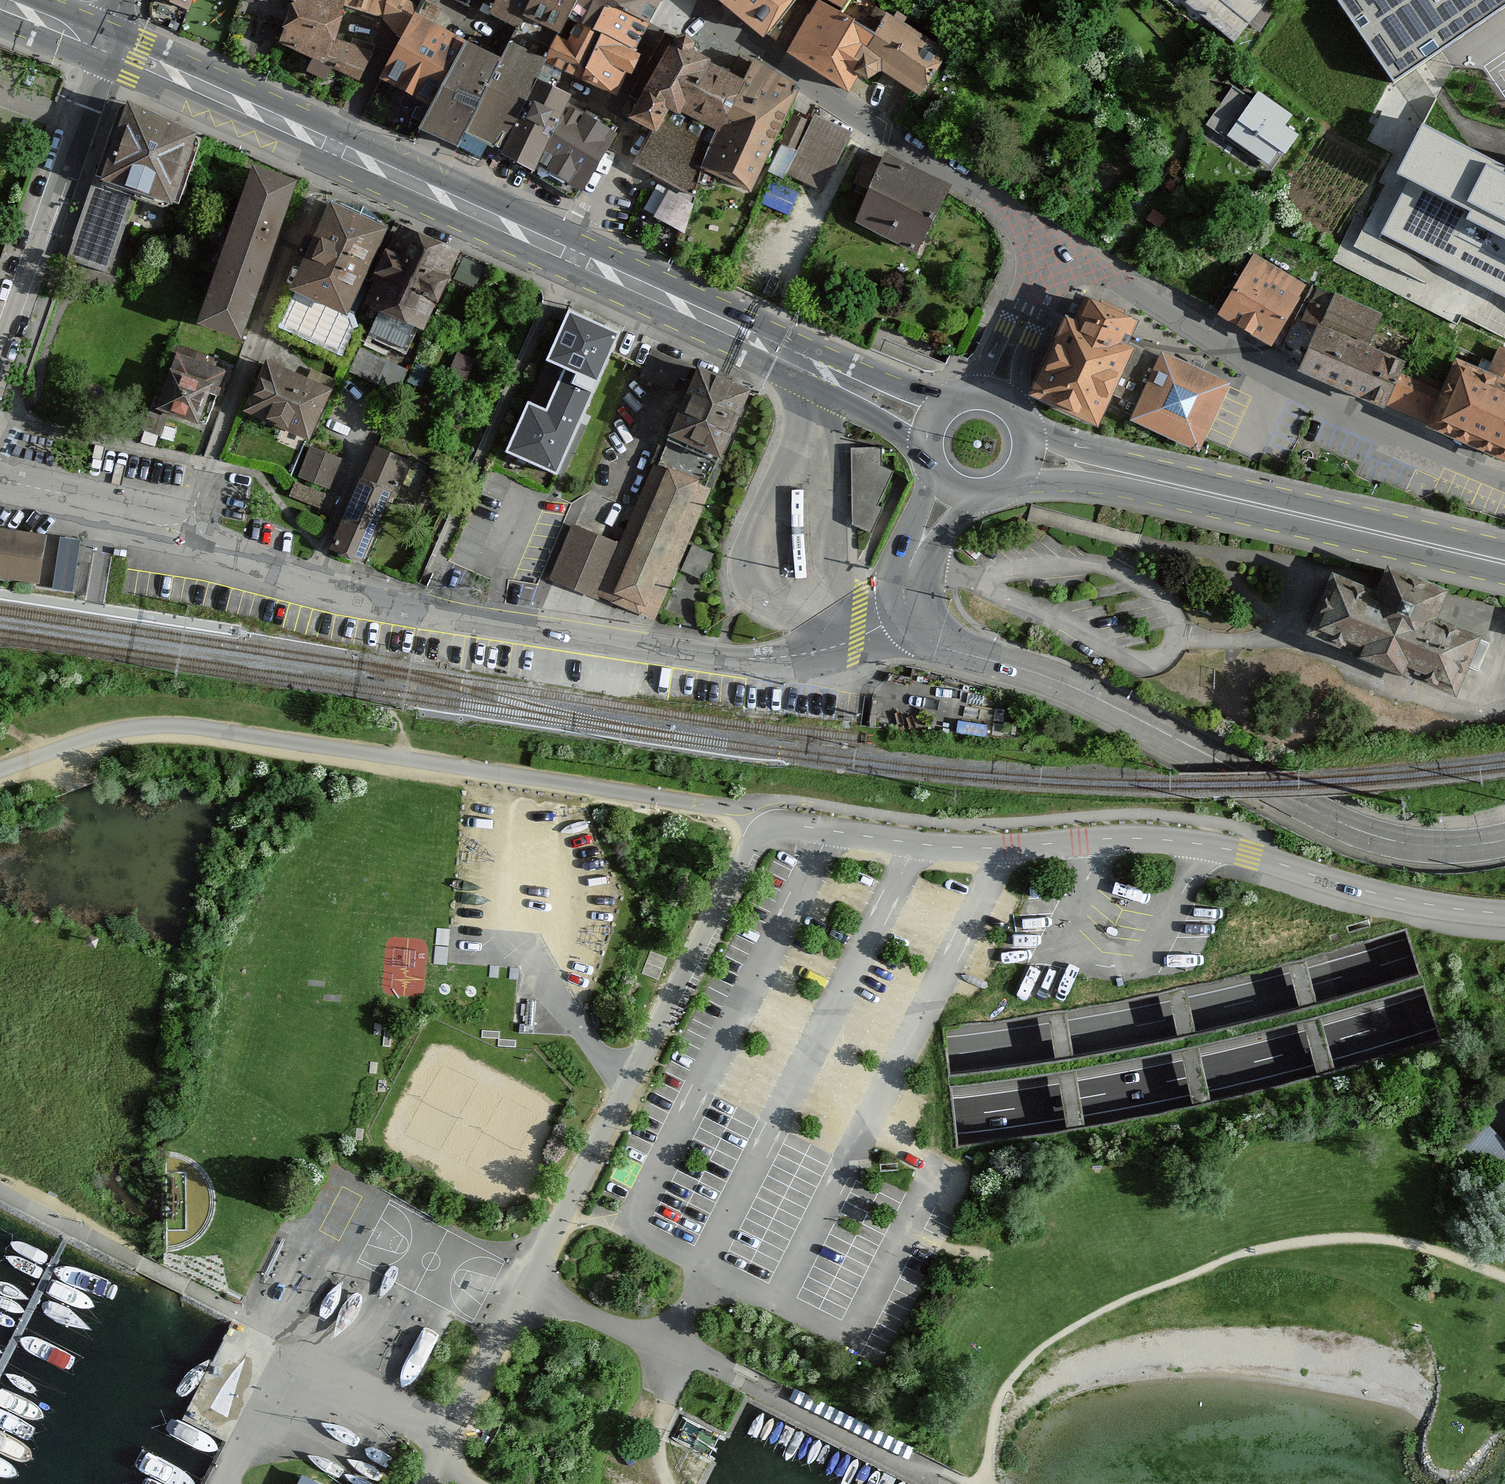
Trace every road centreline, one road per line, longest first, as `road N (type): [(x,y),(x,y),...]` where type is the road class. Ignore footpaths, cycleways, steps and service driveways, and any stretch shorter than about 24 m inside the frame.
road 1 (motorway): [(1504,919),(1325,981),(1156,1022),(869,1059),(656,1064),(411,1053),(296,1040),(0,973)]
road 2 (motorway): [(0,1036),(118,1065),(399,1113),(776,1128),(955,1116),(1173,1080),(1340,1039),(1504,985)]
road 3 (tertiary): [(907,610),(942,647),(1074,687),(1354,828),(1433,846),(1504,840)]
road 4 (residential): [(1504,482),(1300,389),(1050,249)]
road 5 (primary): [(1028,457),(1504,562)]
road 6 (residential): [(442,616),(742,659),(848,642),(907,610)]
road 7 (residential): [(1050,249),(801,82),(694,0)]
road 8 (residential): [(340,150),(233,405),(193,534)]
road 9 (primary): [(577,258),(931,424)]
road 10 (residential): [(577,258),(472,513),(442,616)]
road 11 (residential): [(0,346),(108,46)]
road 12 (residential): [(193,534),(343,594),(442,616)]
road 13 (primary): [(340,150),(577,258)]
road 14 (primary): [(108,46),(340,150)]
road 15 (residential): [(0,480),(193,534)]
road 16 (residential): [(990,396),(1050,249)]
road 17 (tertiary): [(952,489),(905,581),(907,610)]

